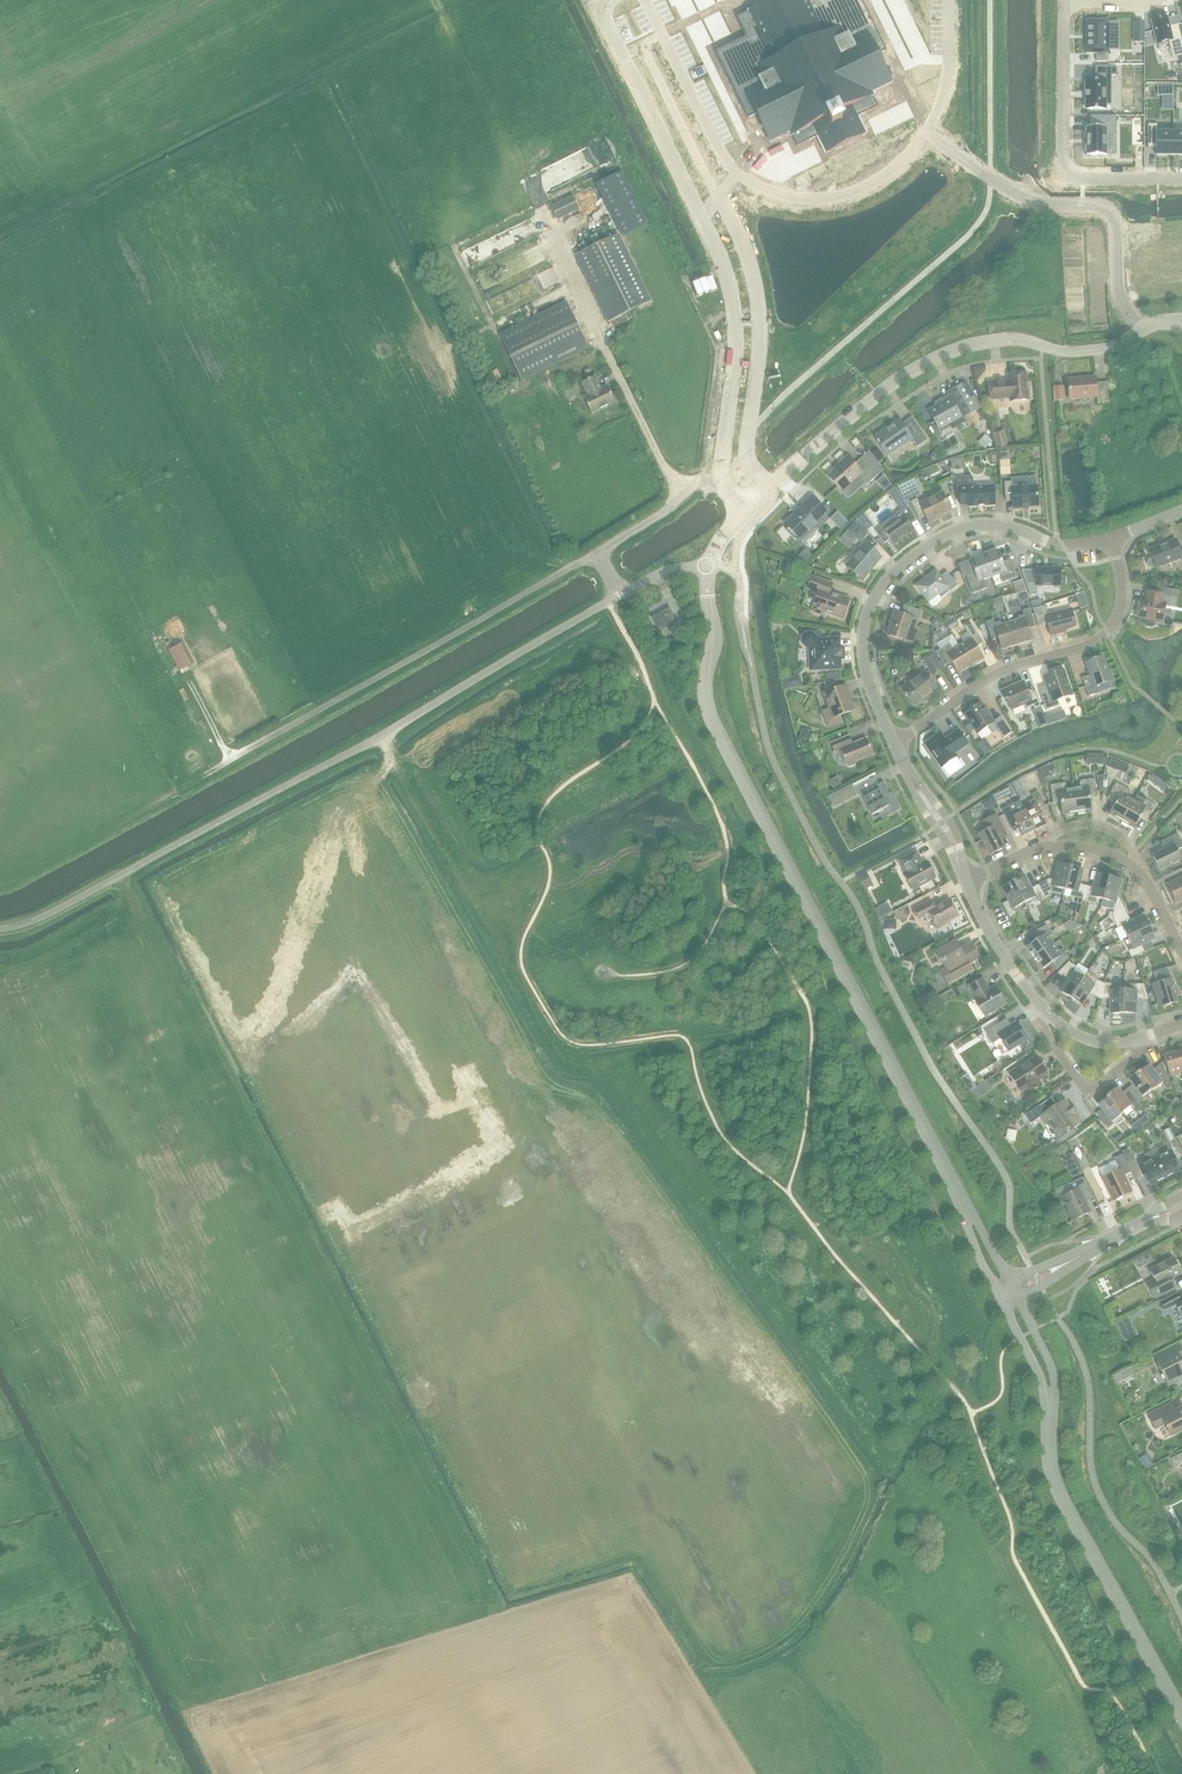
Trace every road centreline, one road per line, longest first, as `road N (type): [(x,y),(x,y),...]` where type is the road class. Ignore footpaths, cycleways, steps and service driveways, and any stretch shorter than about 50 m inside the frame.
road 1 (tertiary): [(1006,1294),(710,721),(703,691),(713,636),(707,567)]
road 2 (unclassified): [(0,930),(61,910),(379,740),(620,594),(663,573),(707,567)]
road 3 (unclassified): [(747,511),(721,477),(734,353),(728,281),(602,12),(608,0)]
road 4 (tertiary): [(747,511),(878,395),(944,353),(1005,340),(1064,353),(1101,350),(1181,319)]
road 5 (tertiary): [(1181,1714),(1063,1504),(1050,1392),(1006,1294)]
road 6 (residential): [(895,743),(866,674),(864,634),(874,597),(909,557),(980,525),(1063,544),(1112,538)]
road 7 (residential): [(895,743),(979,684),(1109,635),(1121,587),(1112,538)]
road 8 (residential): [(1063,0),(1065,172),(1083,179),(1181,179)]
road 9 (track): [(0,886),(231,760)]
road 10 (residential): [(1006,1294),(1181,1202)]
road 11 (residential): [(1050,1017),(1049,1039),(1089,1092),(1147,1038)]
road 12 (residential): [(1050,1017),(1014,975),(968,883)]
road 13 (residential): [(968,883),(895,743)]
road 14 (residential): [(1135,871),(1128,842),(1099,824),(1058,834),(1044,849)]

